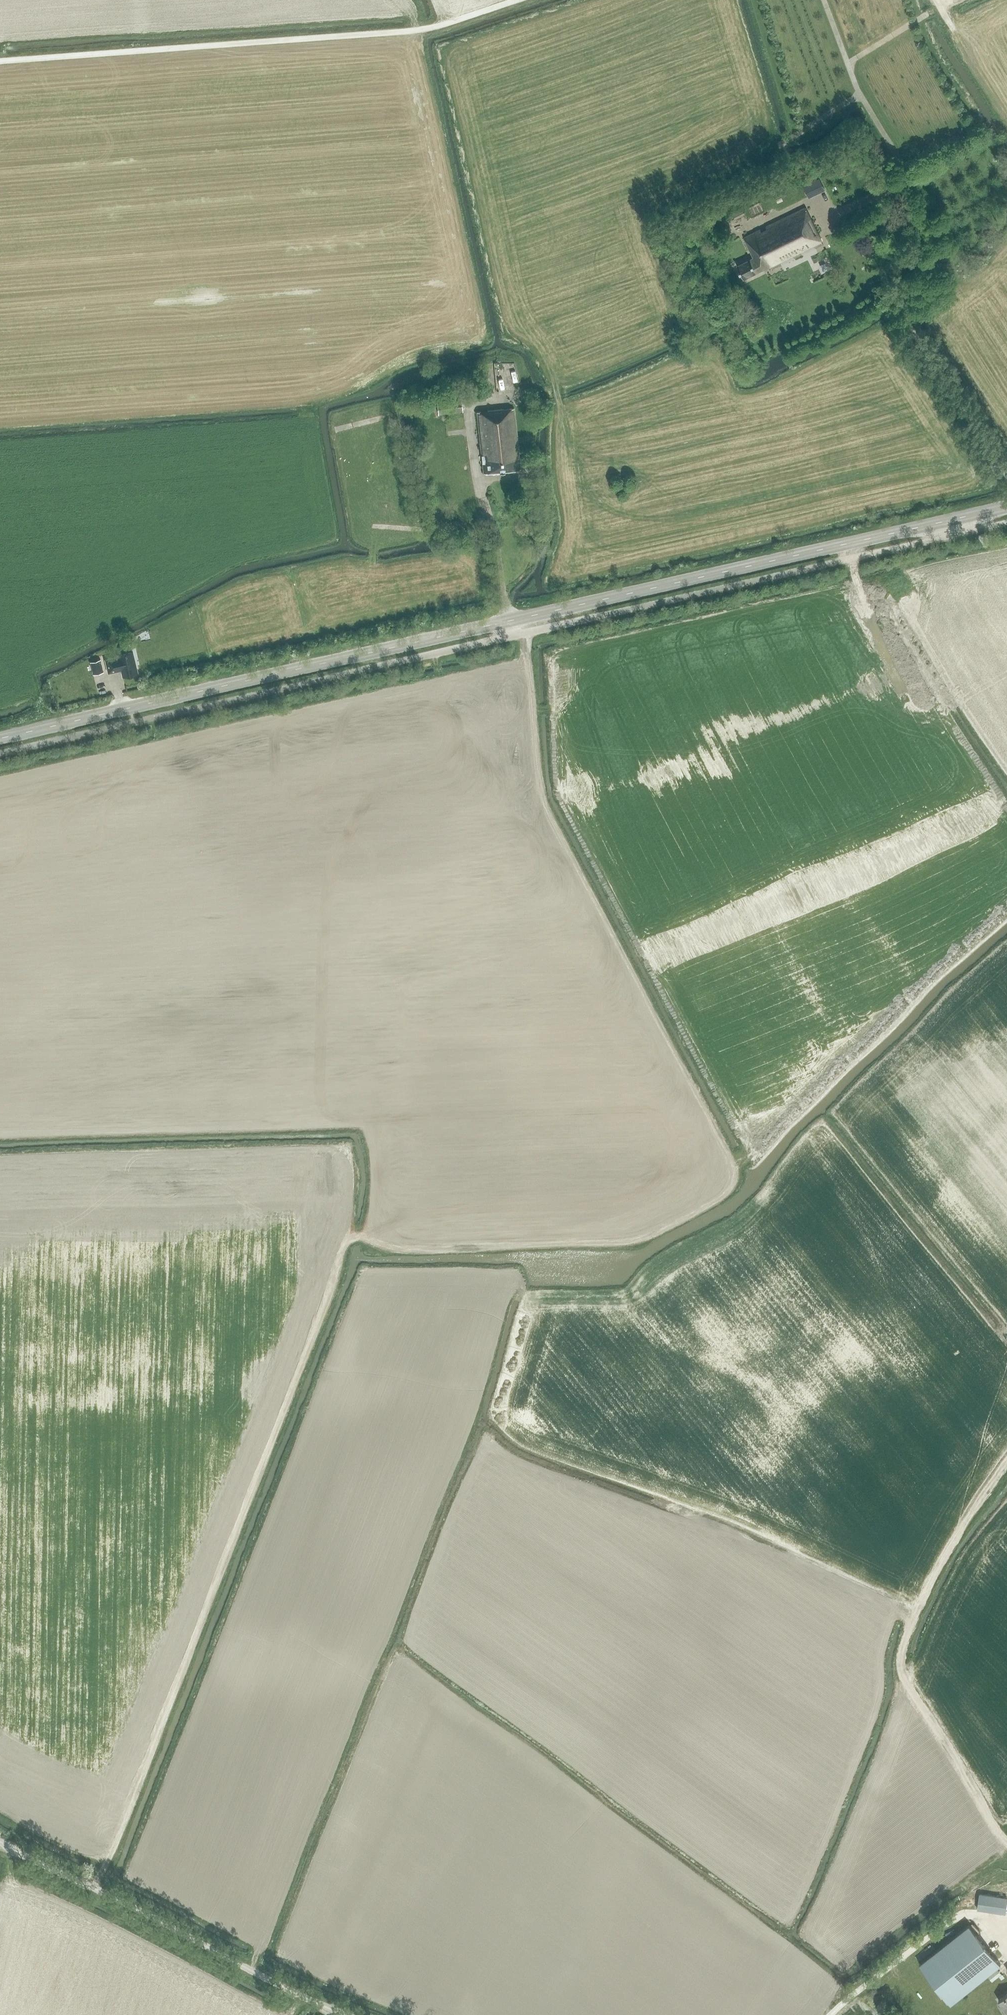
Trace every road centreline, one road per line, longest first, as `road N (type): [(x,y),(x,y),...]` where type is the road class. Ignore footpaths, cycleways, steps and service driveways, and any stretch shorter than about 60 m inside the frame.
road 1 (secondary): [(0,739),(1006,507)]
road 2 (track): [(0,62),(407,31),(517,0)]
road 3 (track): [(1006,1460),(923,1598),(901,1664),(1006,1842)]
road 4 (unclassified): [(0,1843),(344,2014)]
road 5 (track): [(910,178),(859,94),(824,0)]

